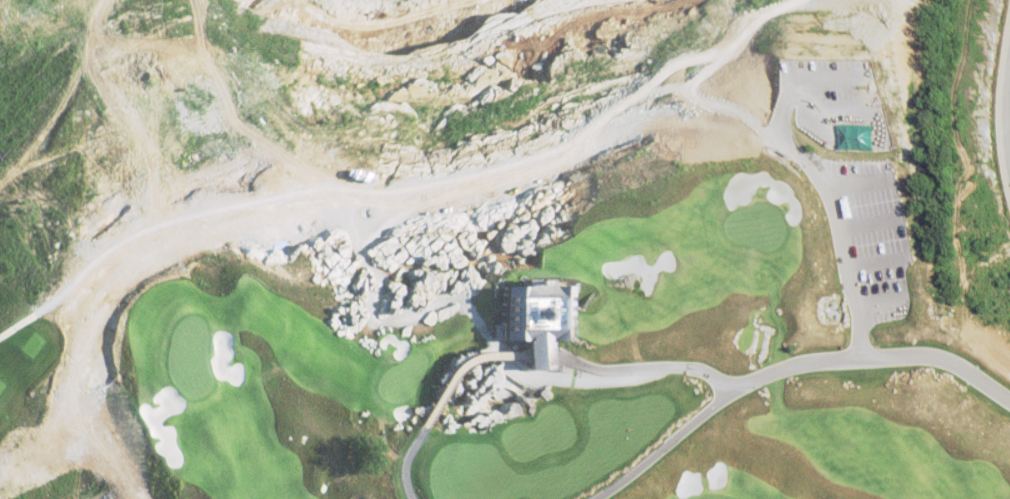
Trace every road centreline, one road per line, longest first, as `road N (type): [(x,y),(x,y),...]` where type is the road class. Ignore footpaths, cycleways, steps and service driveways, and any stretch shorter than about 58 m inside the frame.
road 1 (residential): [(796,0),(749,24),(737,52),(665,66),(648,110),(595,137)]
road 2 (residential): [(595,137),(605,147),(413,196)]

